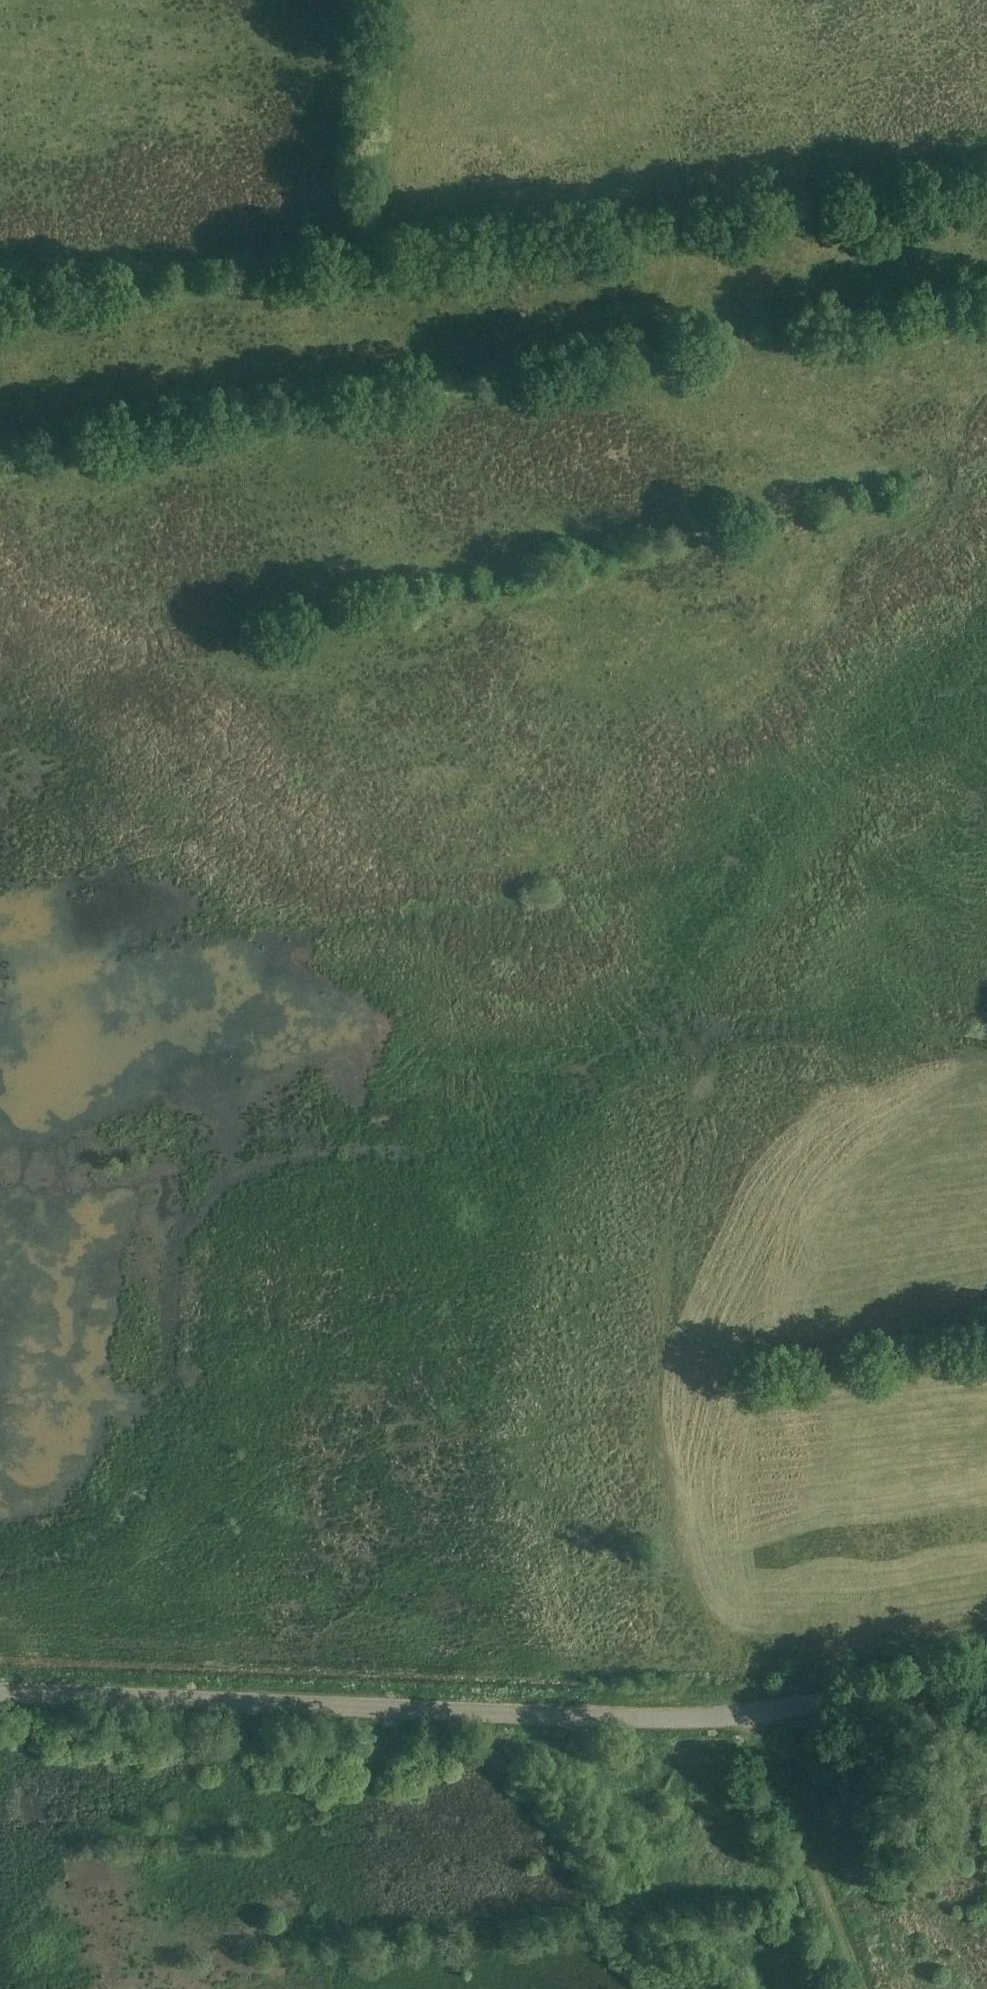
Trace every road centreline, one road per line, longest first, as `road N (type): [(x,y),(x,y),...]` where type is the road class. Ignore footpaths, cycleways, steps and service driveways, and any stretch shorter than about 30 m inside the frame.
road 1 (unclassified): [(755,1717),(618,1721),(0,1694)]
road 2 (track): [(755,1717),(864,1988)]
road 3 (unclassified): [(755,1717),(986,1677)]

